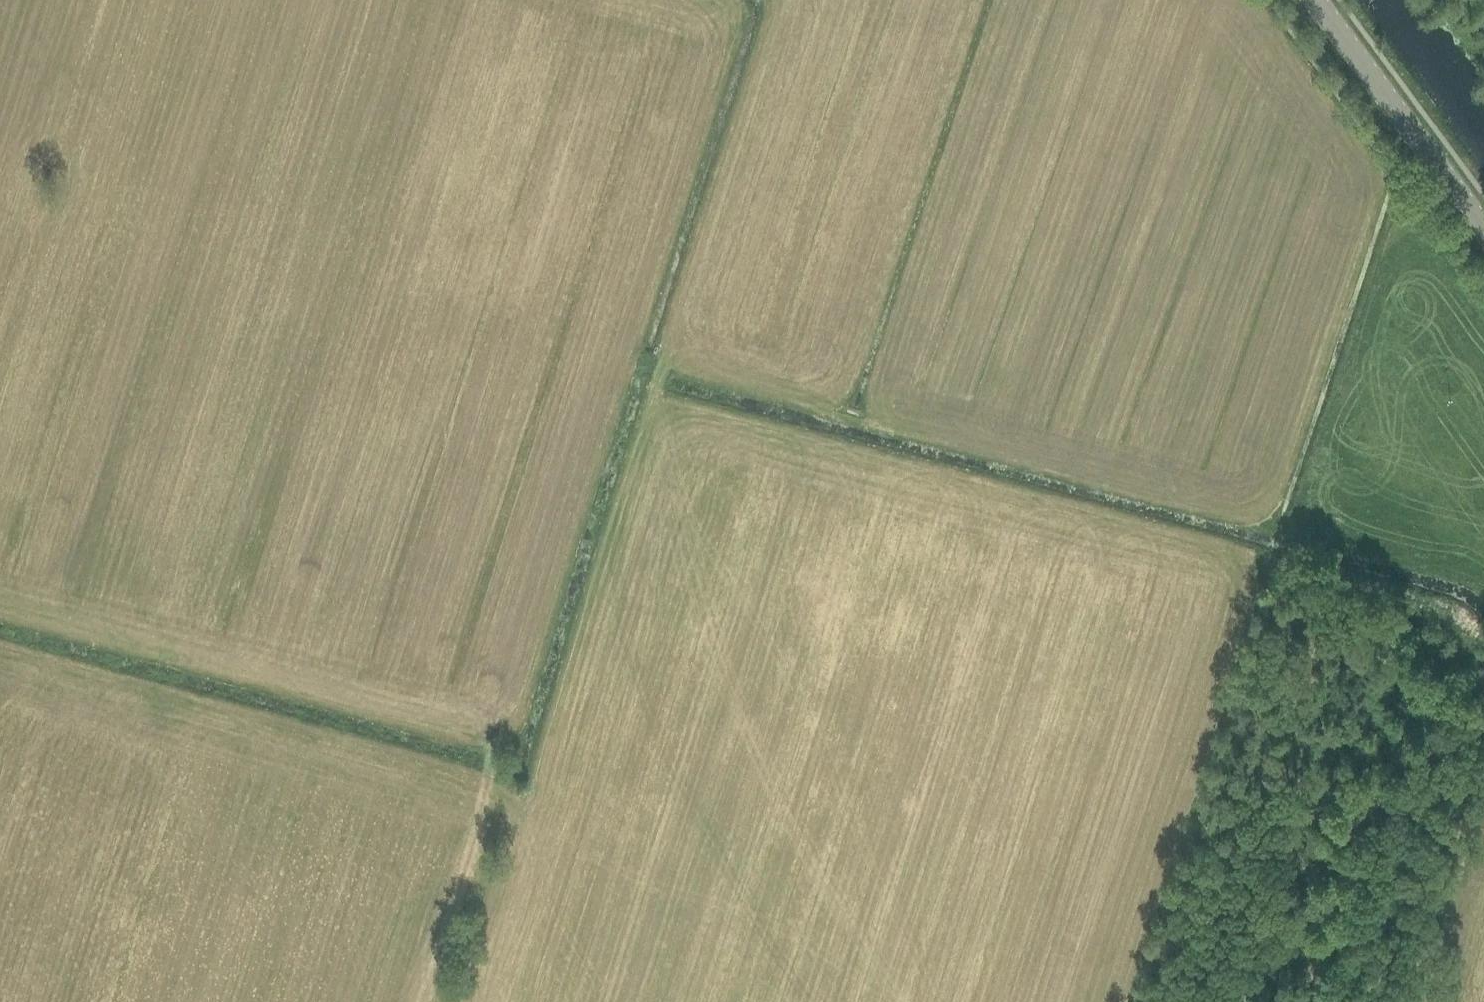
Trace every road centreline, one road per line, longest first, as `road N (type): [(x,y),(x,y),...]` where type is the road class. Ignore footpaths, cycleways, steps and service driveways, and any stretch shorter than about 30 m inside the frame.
road 1 (tertiary): [(1483,230),(1314,0)]

